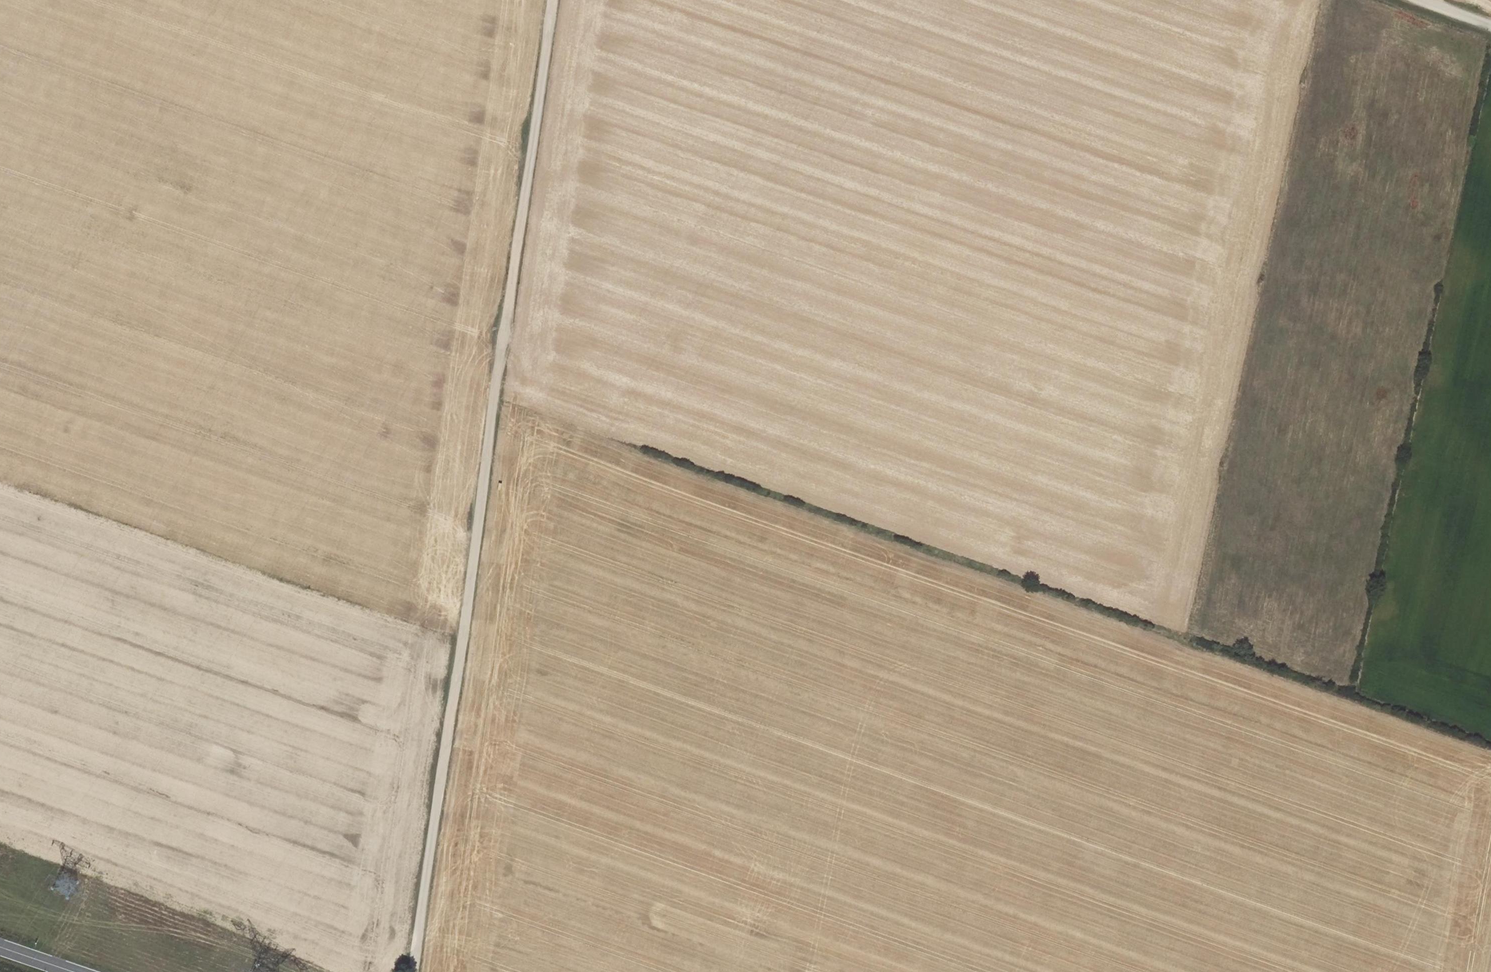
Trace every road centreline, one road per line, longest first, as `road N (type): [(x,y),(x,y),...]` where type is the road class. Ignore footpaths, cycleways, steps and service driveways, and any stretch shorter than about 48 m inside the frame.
road 1 (track): [(407,971),(552,0)]

